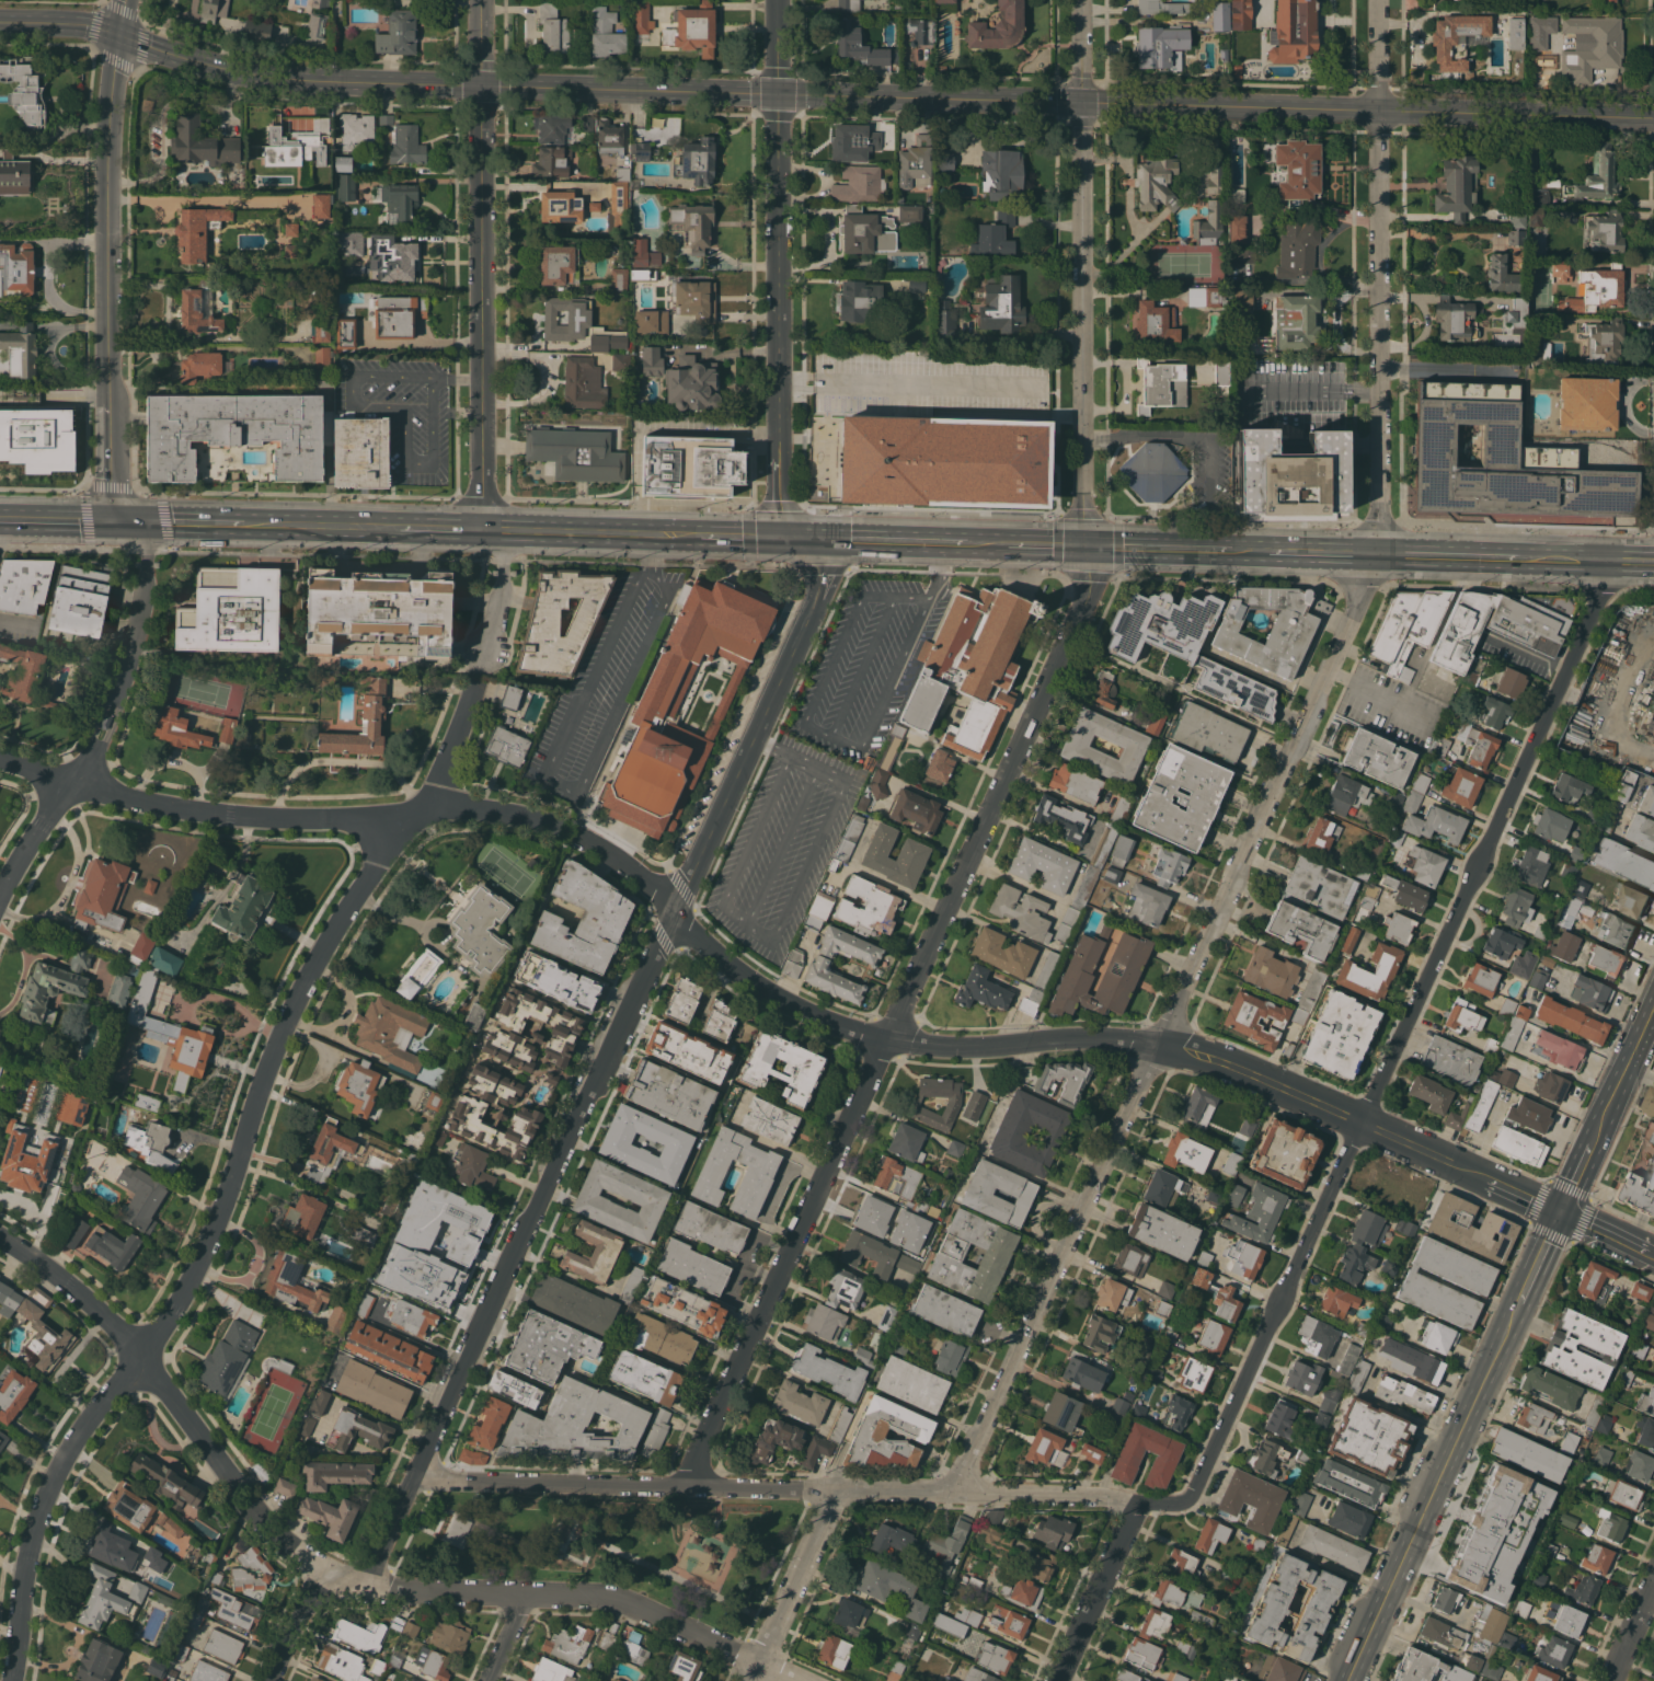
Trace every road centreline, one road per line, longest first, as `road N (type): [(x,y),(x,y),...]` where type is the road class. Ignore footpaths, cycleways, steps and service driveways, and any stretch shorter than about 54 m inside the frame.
road 1 (tertiary): [(1380,110),(260,77),(124,38)]
road 2 (residential): [(834,541),(820,588),(674,917),(363,1587)]
road 3 (residential): [(474,688),(439,787),(346,908),(299,993),(186,1293),(55,1481),(30,1552),(13,1680)]
road 4 (residential): [(1603,562),(1603,591),(1364,1120),(1194,1488),(1170,1506)]
road 5 (residential): [(1378,555),(950,1492)]
road 6 (residential): [(1089,546),(1080,618),(688,1486)]
road 7 (residential): [(1170,1506),(950,1492),(415,1481)]
road 8 (residential): [(1159,1046),(1083,1035),(964,1047),(889,1038),(792,1006),(725,964),(627,863),(582,834)]
road 9 (residential): [(800,1680),(619,1600),(387,1589),(324,1577),(257,1510)]
road 10 (residential): [(552,825),(468,811),(233,816),(120,795),(0,758)]
road 11 (residential): [(1082,0),(1089,546)]
road 12 (residential): [(778,0),(781,539)]
road 13 (tertiary): [(479,0),(484,530)]
road 14 (residential): [(1380,110),(1378,555)]
road 15 (residential): [(1564,1217),(1364,1120),(1206,1056),(1159,1046)]
road 16 (primary): [(1523,1309),(1351,1680)]
road 17 (secondary): [(111,170),(113,521)]
road 18 (residential): [(236,1483),(105,1315),(0,1235)]
road 19 (tertiary): [(1653,119),(1380,110)]
road 20 (residential): [(842,1490),(752,1680)]
road 21 (primary): [(693,537),(484,530)]
road 22 (residential): [(105,721),(88,762),(0,897)]
road 23 (residential): [(147,522),(143,589),(105,721)]
road 24 (residential): [(1138,1504),(1057,1680)]
road 25 (primary): [(1249,552),(1089,546)]
road 26 (primary): [(1526,560),(1378,555)]
road 27 (primary): [(397,528),(250,525)]
road 28 (primary): [(1653,1013),(1599,1137)]
road 29 (secondary): [(124,38),(111,170)]
road 30 (primary): [(1378,555),(1249,552)]
road 31 (primary): [(1653,563),(1526,560)]
road 32 (tertiary): [(124,38),(0,21)]
road 33 (residential): [(509,530),(486,653)]

